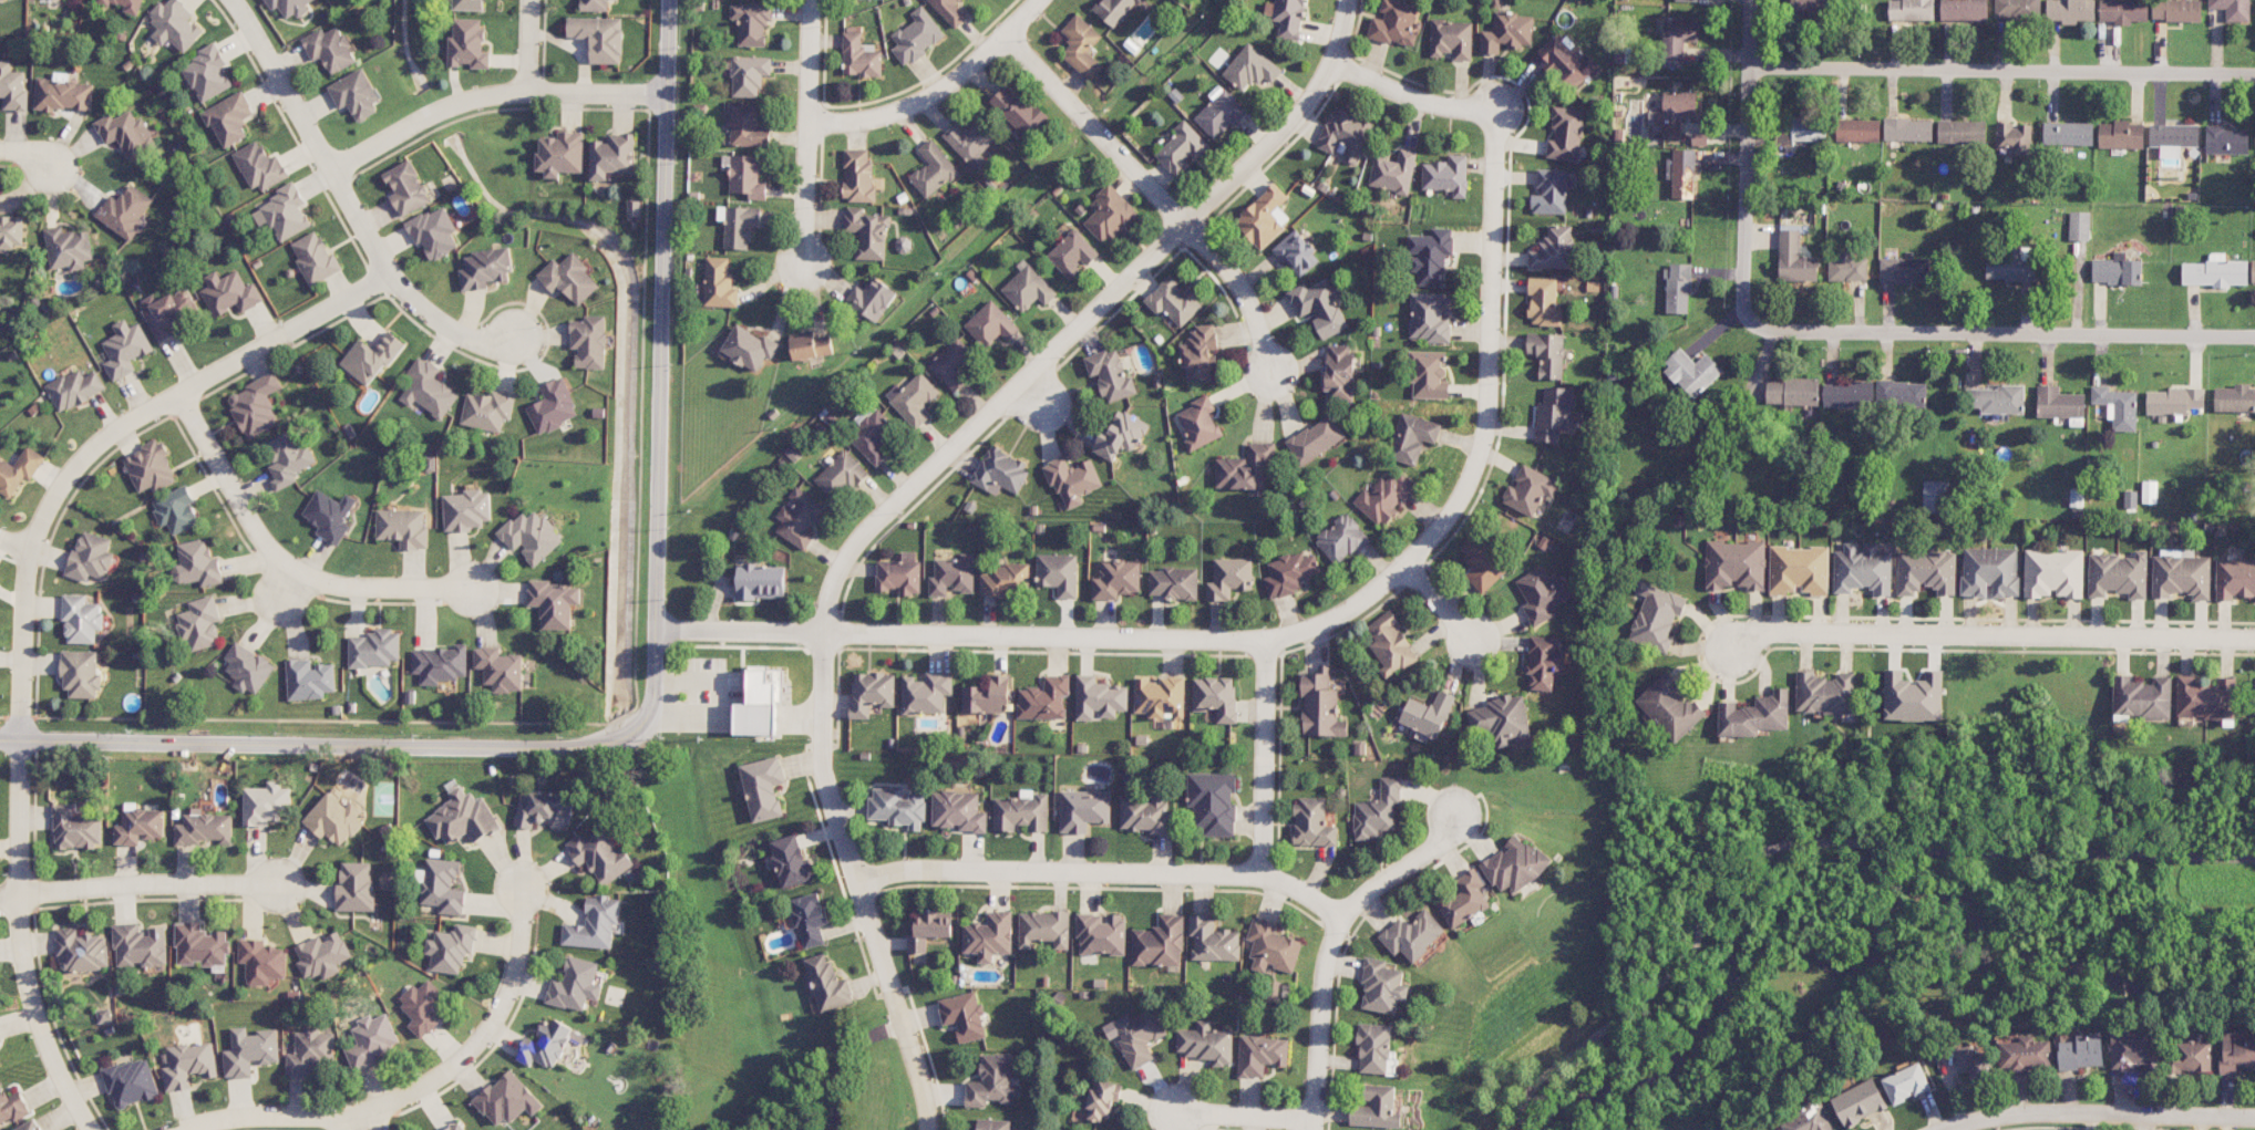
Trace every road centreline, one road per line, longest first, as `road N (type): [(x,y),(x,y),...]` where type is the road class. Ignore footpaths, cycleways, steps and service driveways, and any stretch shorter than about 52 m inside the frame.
road 1 (residential): [(1346,0),(1330,65),(1286,125),(836,572),(823,636),(824,784),(921,1086),(927,1129)]
road 2 (tertiary): [(670,0),(651,712)]
road 3 (tertiary): [(651,712),(621,736),(574,749),(0,738)]
road 4 (residential): [(1267,642),(1316,631),(1360,603),(1441,526),(1465,485),(1485,403),(1495,112)]
road 5 (residential): [(655,633),(1267,642)]
road 6 (residential): [(31,549),(22,946),(42,1035),(89,1129)]
road 7 (residential): [(2254,638),(1770,631),(1724,651)]
road 8 (residential): [(176,1129),(233,1117),(356,1112),(446,1069),(481,1036),(512,976),(521,860)]
road 9 (residential): [(2254,73),(1749,65)]
road 10 (residential): [(1335,912),(1259,873),(1027,865),(902,869),(855,882)]
road 11 (residential): [(2254,336),(1772,330)]
road 12 (residential): [(1006,31),(1227,268),(1245,292),(1274,374)]
road 13 (residential): [(177,393),(249,525),(305,574),(358,587),(497,589)]
road 14 (residential): [(331,170),(467,99),(668,91)]
road 15 (residential): [(1751,0),(1742,302),(1753,323),(1772,330)]
road 16 (residential): [(388,274),(233,0)]
road 17 (residential): [(2254,1118),(2026,1113),(1945,1129)]
road 18 (residential): [(19,894),(143,882),(302,884)]
road 19 (residential): [(1034,0),(944,91),(882,117),(810,123)]
road 20 (residential): [(812,0),(804,267)]
road 21 (residential): [(177,393),(388,274)]
road 22 (residential): [(1267,642),(1259,873)]
road 23 (residential): [(31,549),(54,495),(87,450),(177,393)]
road 24 (residential): [(1307,1129),(1335,912)]
road 25 (residential): [(388,274),(430,315),(478,342),(542,334)]
road 26 (residential): [(1495,112),(1444,105),(1330,65)]
road 27 (residential): [(1335,912),(1437,843),(1452,829),(1459,805)]
road 28 (residential): [(1307,1119),(1166,1110)]
road 29 (residential): [(899,1024),(857,1040),(835,1079),(832,1129)]

